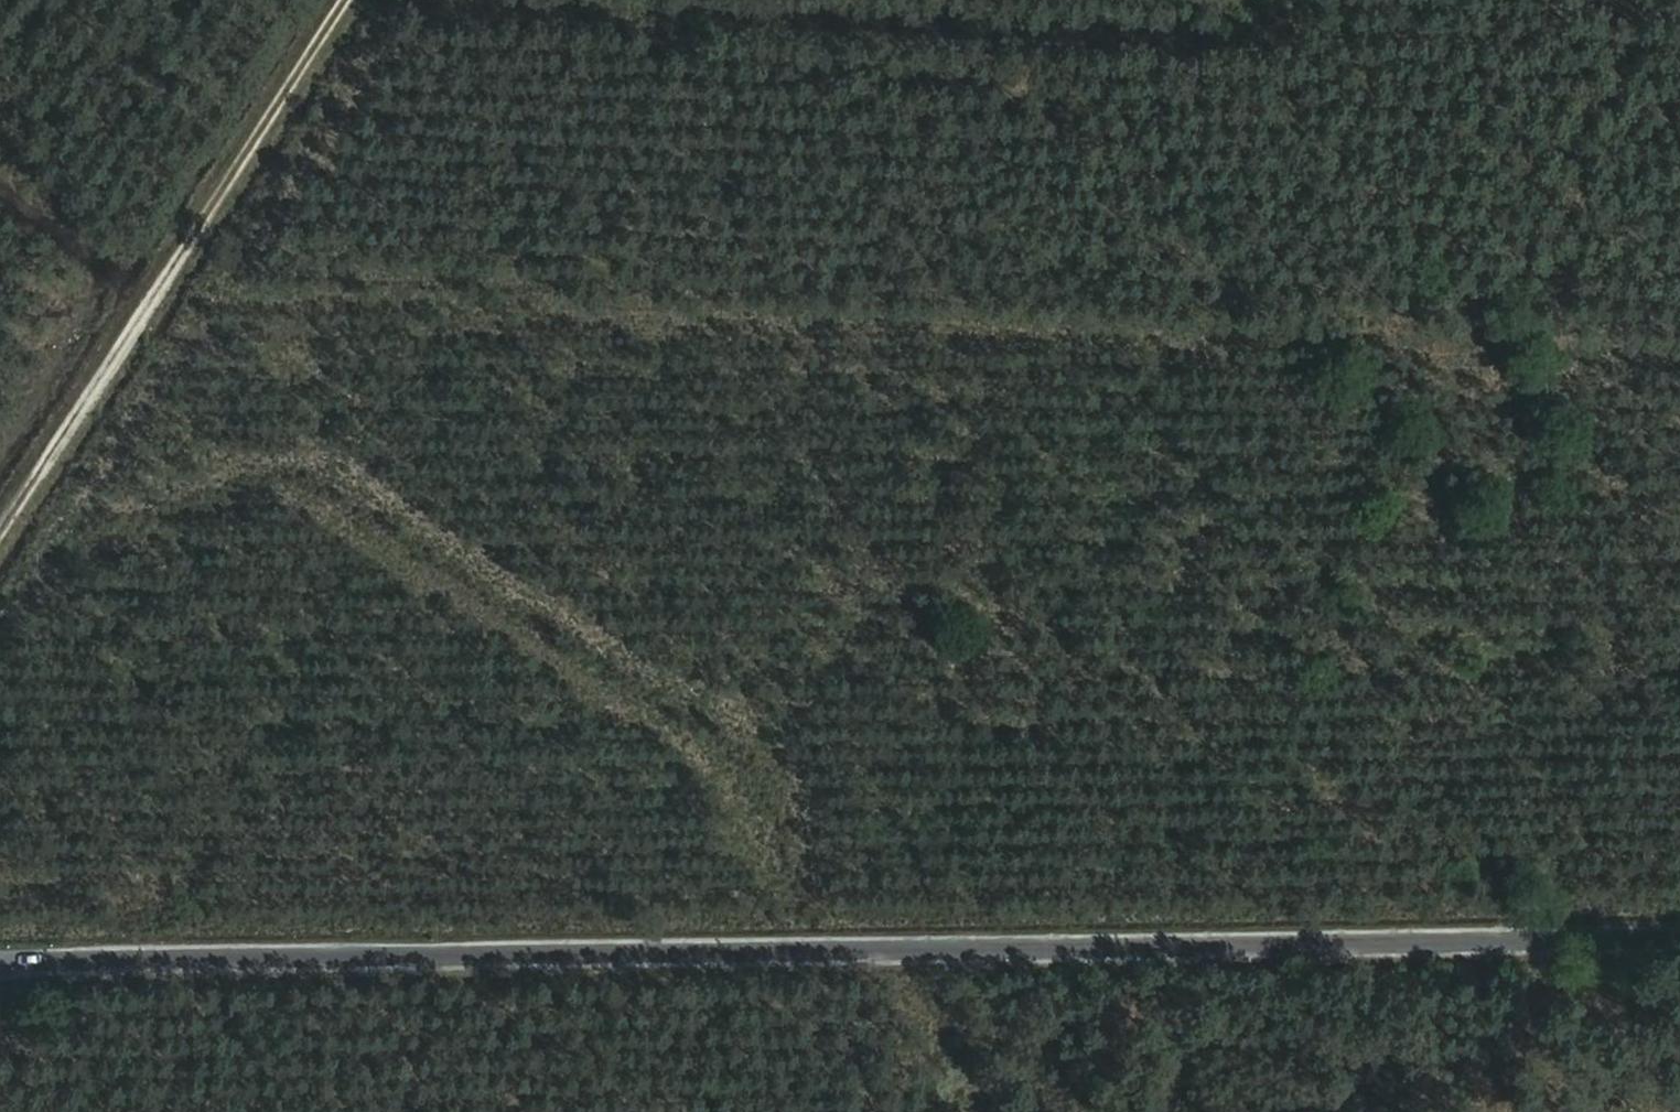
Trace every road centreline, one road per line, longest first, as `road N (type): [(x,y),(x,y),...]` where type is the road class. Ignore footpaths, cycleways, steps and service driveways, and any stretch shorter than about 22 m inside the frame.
road 1 (tertiary): [(0,970),(1679,940)]
road 2 (track): [(0,547),(352,0)]

